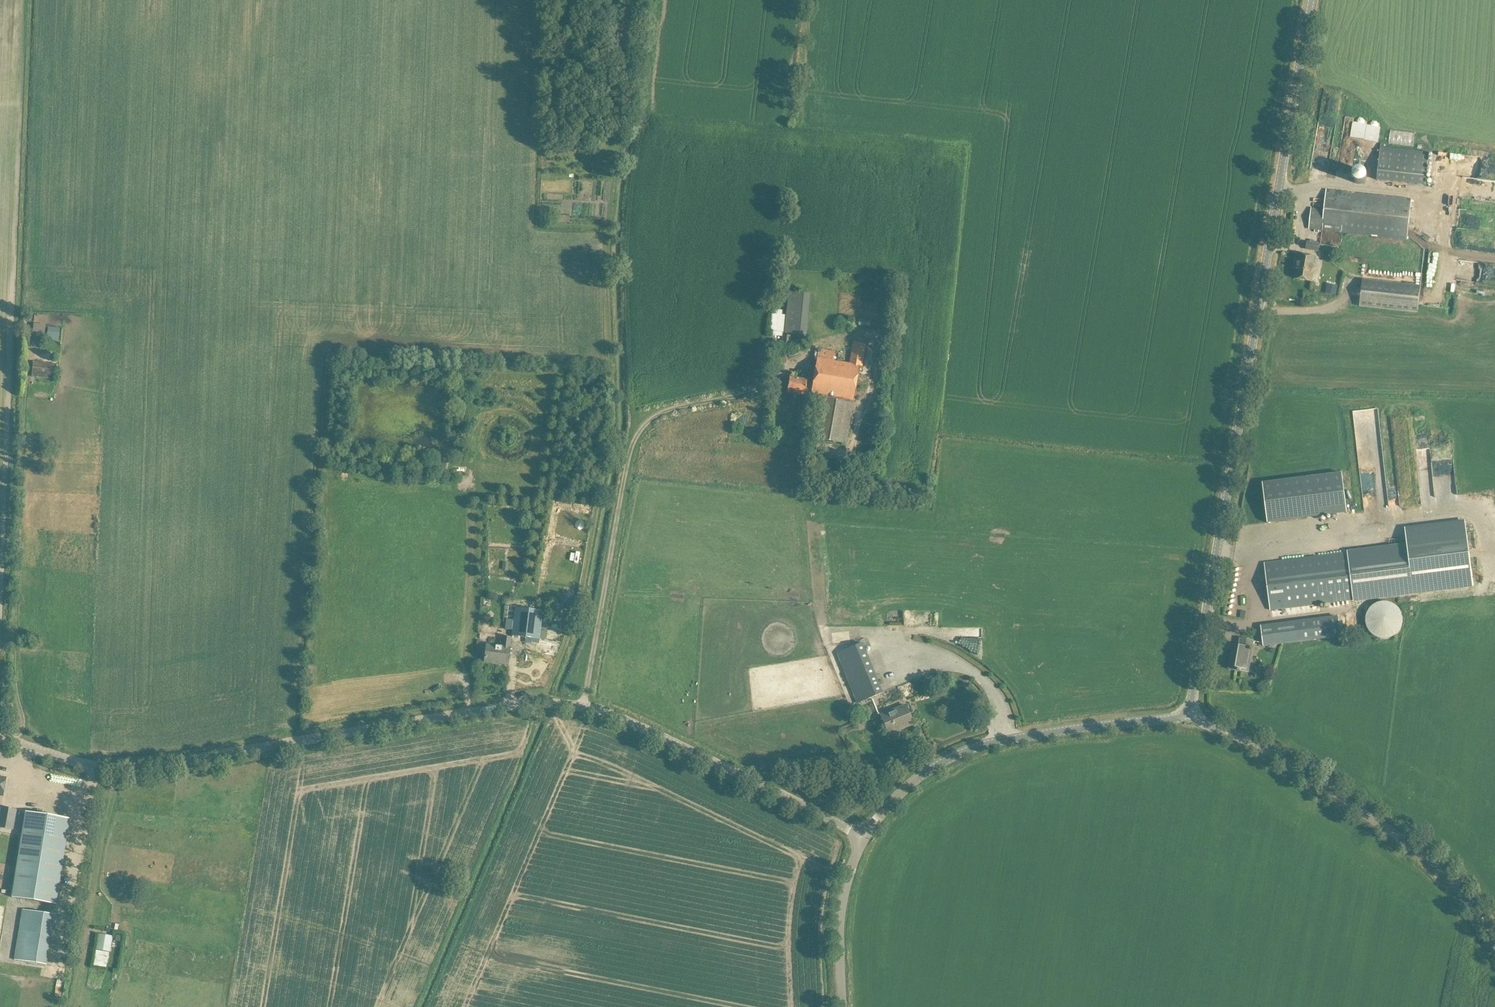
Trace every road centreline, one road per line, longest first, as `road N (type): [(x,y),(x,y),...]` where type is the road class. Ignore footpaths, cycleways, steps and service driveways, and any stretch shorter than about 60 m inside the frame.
road 1 (unclassified): [(0,736),(99,765),(157,765),(538,699),(580,701),(865,836)]
road 2 (unclassified): [(1190,716),(1313,0)]
road 3 (track): [(580,701),(642,430),(658,415),(780,379),(810,347)]
road 4 (unclassified): [(1494,941),(1453,884),(1406,842),(1278,756),(1190,716)]
road 5 (unclassified): [(865,836),(909,785),(978,747),(1190,716)]
road 6 (unclassified): [(844,1006),(842,904),(865,836)]

